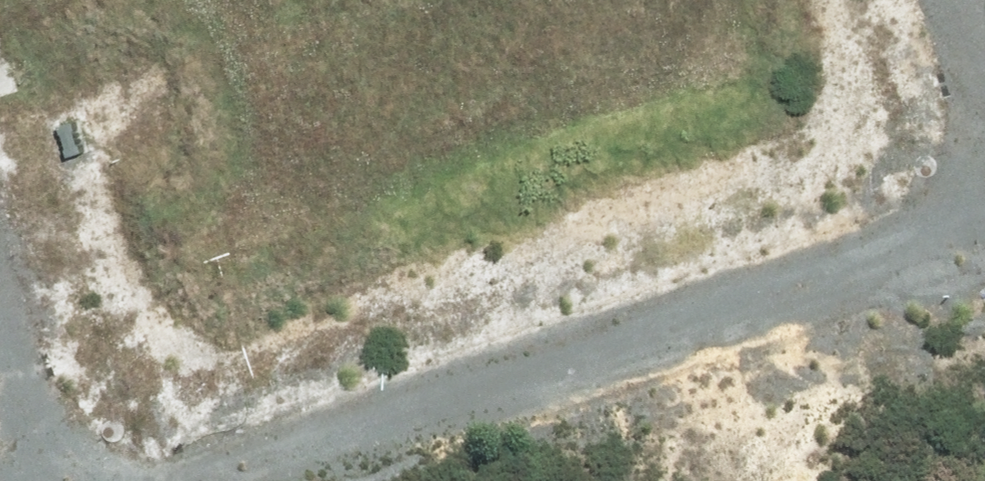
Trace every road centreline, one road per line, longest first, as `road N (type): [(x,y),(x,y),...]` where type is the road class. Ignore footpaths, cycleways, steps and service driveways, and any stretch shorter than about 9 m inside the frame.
road 1 (residential): [(159,480),(984,200)]
road 2 (residential): [(0,354),(45,480)]

